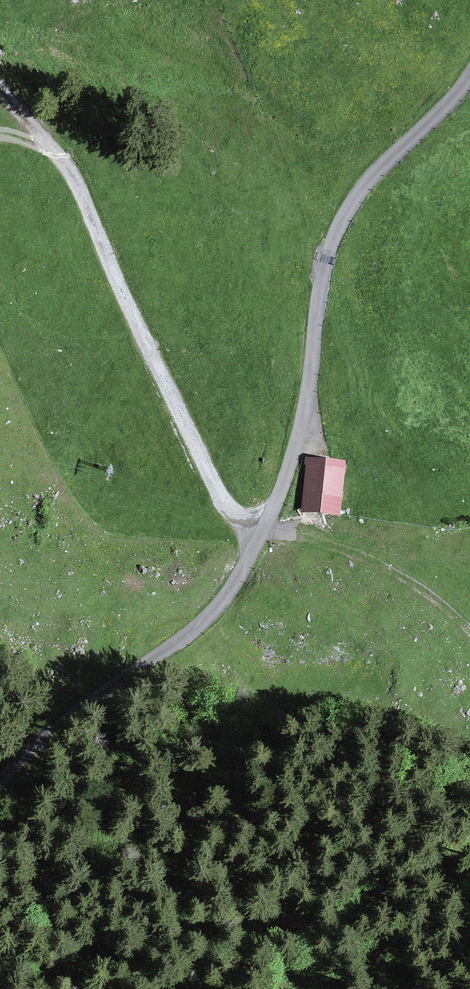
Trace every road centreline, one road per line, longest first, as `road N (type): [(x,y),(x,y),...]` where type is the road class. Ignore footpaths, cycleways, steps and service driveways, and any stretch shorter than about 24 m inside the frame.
road 1 (track): [(47,146),(76,188),(215,491),(237,516),(323,540),(403,579),(469,628)]
road 2 (unclassified): [(469,70),(351,200),(328,248),(314,306),(304,426),(266,527)]
road 3 (track): [(266,527),(212,618),(120,683),(0,787)]

